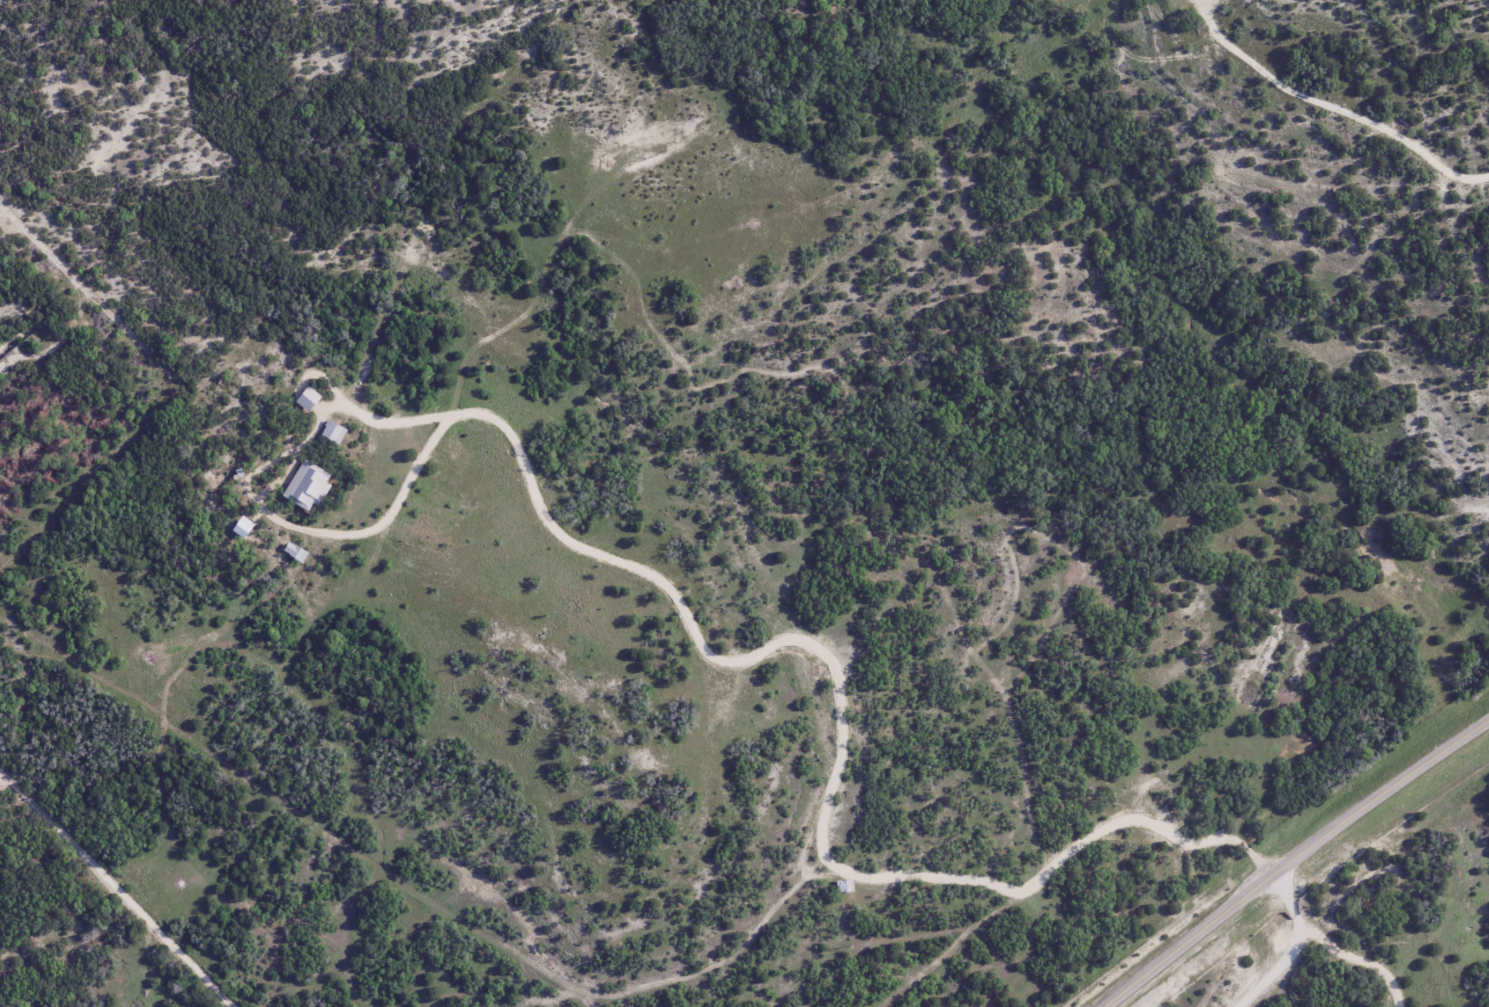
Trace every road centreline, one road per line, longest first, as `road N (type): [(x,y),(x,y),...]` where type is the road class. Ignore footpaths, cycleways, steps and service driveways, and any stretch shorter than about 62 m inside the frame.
road 1 (tertiary): [(1115,1006),(1345,824),(1488,723)]
road 2 (residential): [(1361,813),(1459,1006)]

